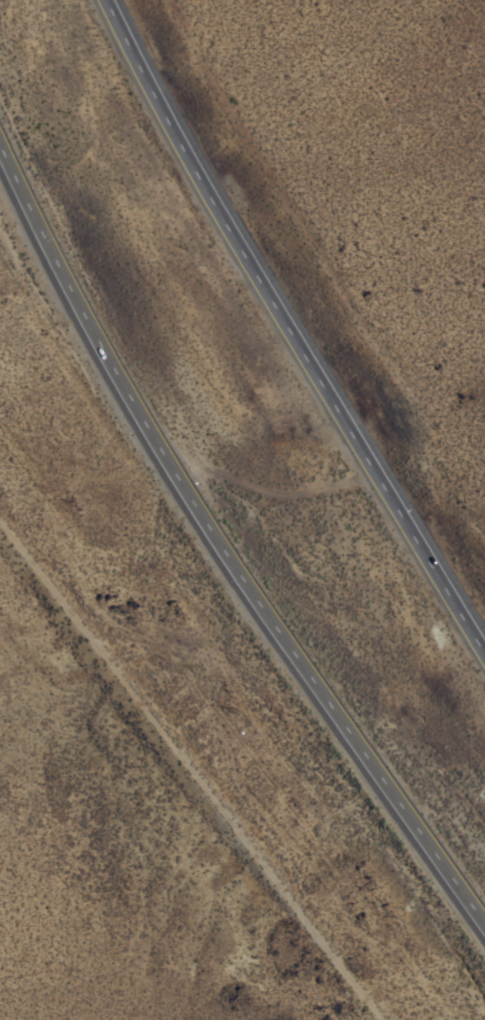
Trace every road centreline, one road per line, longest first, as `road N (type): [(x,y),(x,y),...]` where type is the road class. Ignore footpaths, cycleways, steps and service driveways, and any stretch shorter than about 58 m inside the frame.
road 1 (trunk): [(0,156),(160,457),(484,932)]
road 2 (trunk): [(484,660),(178,146),(107,0)]

